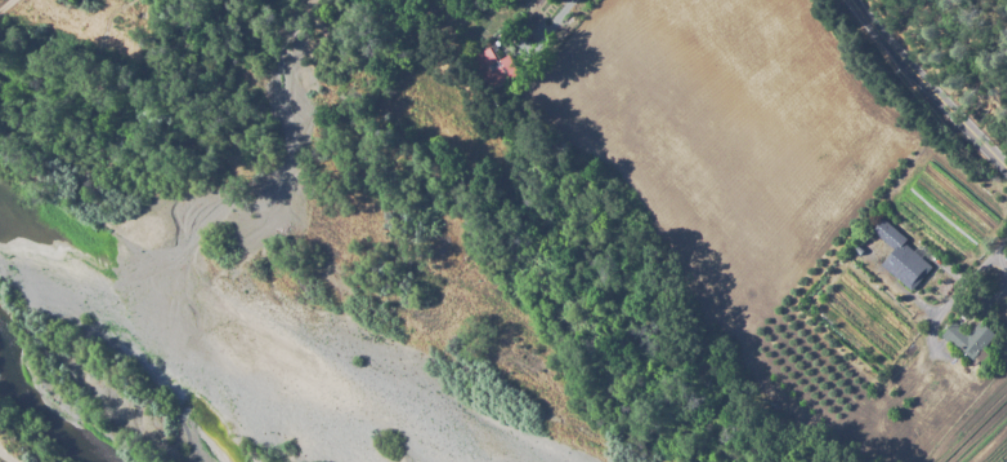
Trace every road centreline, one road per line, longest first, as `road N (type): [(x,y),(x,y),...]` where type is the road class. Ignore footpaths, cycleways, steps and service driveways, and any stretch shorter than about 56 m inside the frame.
road 1 (tertiary): [(1006,169),(853,0)]

